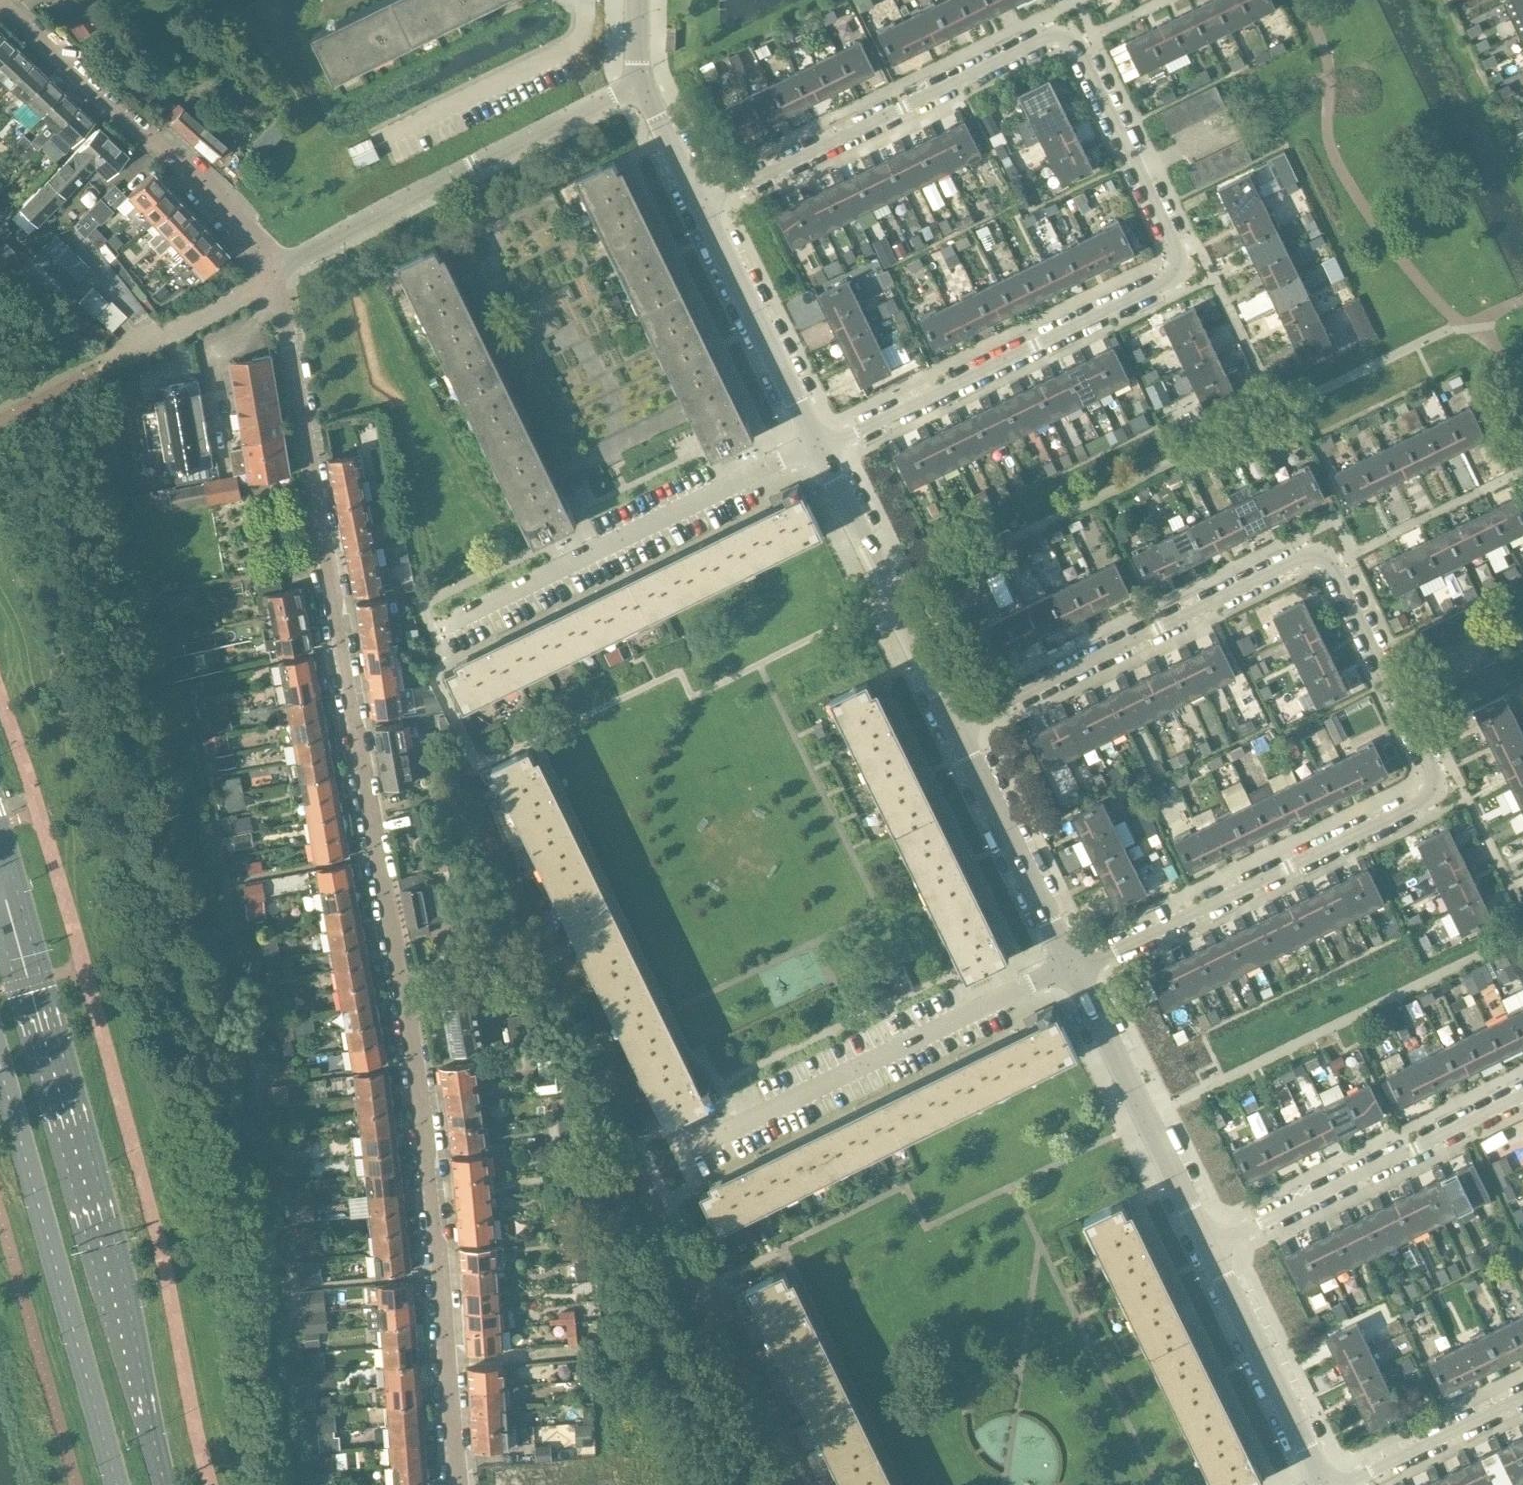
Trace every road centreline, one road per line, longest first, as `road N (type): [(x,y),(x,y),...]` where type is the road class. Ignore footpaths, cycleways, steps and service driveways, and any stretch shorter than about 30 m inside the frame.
road 1 (residential): [(459,1484),(419,1074),(272,270)]
road 2 (residential): [(954,726),(1310,556),(1328,559),(1434,777),(1428,797),(1105,956),(1070,965)]
road 3 (residential): [(702,204),(1059,32),(1075,42),(1180,257),(1176,277),(818,445)]
road 4 (secondary): [(172,1484),(20,899)]
road 5 (secondary): [(0,1059),(117,1484)]
road 6 (residential): [(693,1146),(1070,965)]
road 7 (residential): [(442,622),(818,445)]
road 8 (residential): [(272,270),(641,83)]
road 9 (residential): [(272,270),(232,212),(0,0)]
road 10 (residential): [(1522,1096),(1211,1246)]
road 11 (residential): [(1211,1246),(1070,965)]
road 12 (residential): [(954,726),(818,445)]
road 13 (residential): [(818,445),(702,204)]
road 14 (residential): [(1070,965),(954,726)]
road 15 (residential): [(1328,1484),(1211,1246)]
road 16 (residential): [(1332,1484),(1522,1397)]
road 17 (residential): [(100,369),(272,270)]
road 18 (residential): [(702,204),(641,83)]

